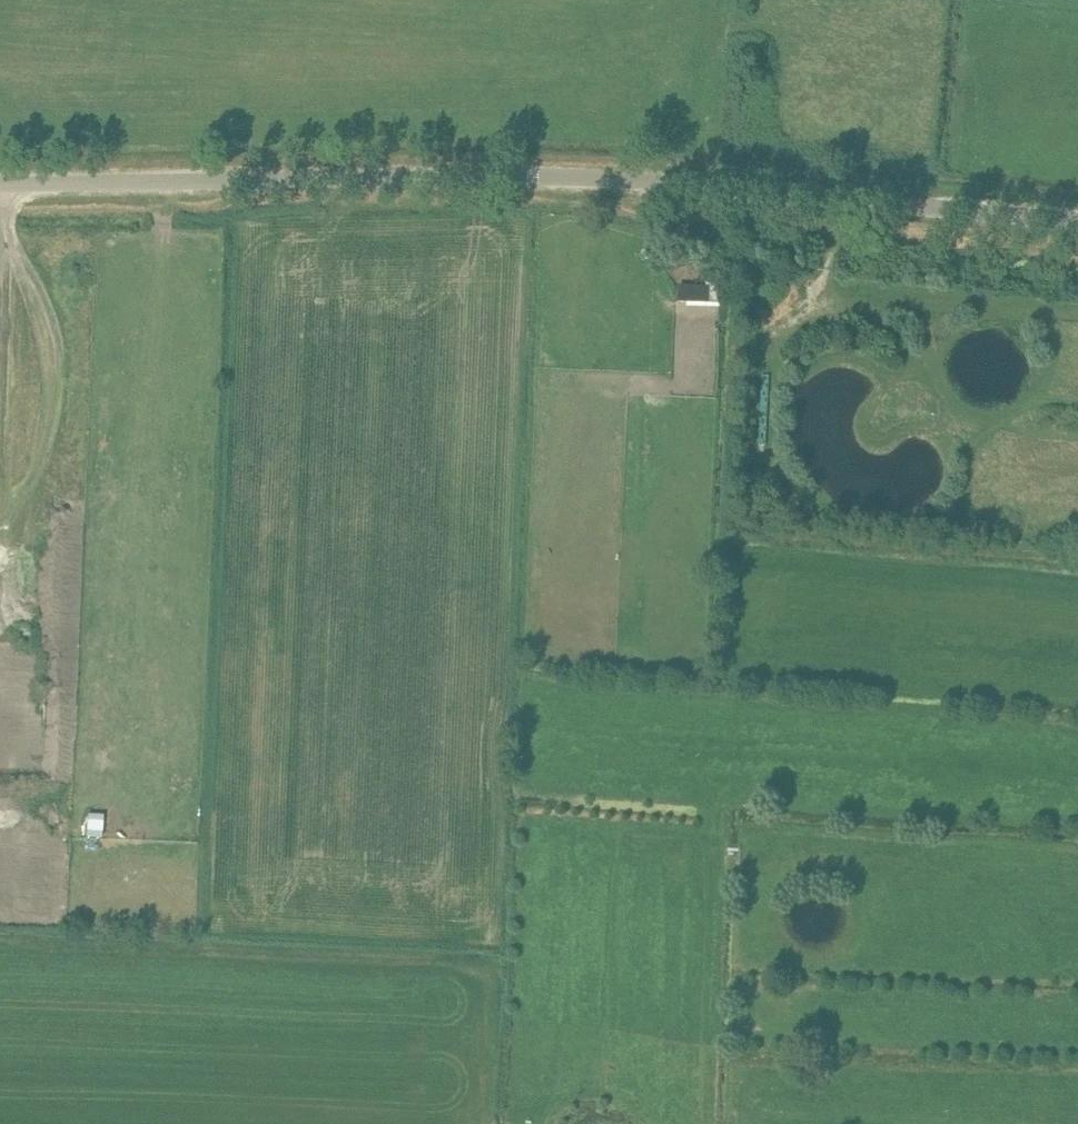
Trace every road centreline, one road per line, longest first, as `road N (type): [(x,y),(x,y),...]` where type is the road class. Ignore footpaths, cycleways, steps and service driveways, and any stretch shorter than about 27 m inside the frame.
road 1 (unclassified): [(1077,220),(520,176),(0,184)]

